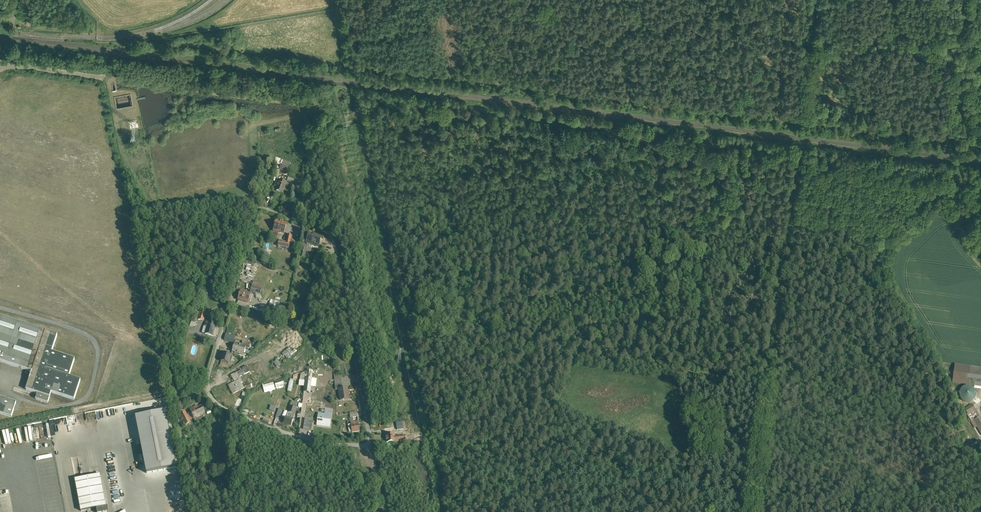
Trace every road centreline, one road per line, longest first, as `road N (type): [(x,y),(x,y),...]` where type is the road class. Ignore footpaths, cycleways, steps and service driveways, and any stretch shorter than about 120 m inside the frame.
road 1 (track): [(755,511),(798,149)]
road 2 (residential): [(257,209),(211,395),(244,417),(322,443),(371,443)]
road 3 (residential): [(371,443),(336,238),(257,209)]

